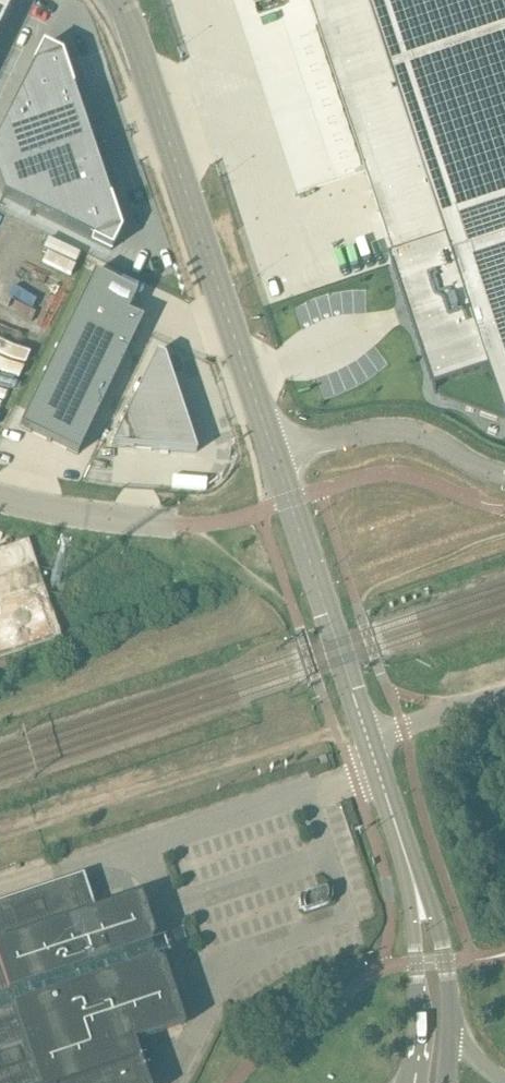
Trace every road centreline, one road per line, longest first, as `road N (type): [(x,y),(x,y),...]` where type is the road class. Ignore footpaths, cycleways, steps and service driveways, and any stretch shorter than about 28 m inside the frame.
road 1 (tertiary): [(273,455),(118,0)]
road 2 (tertiary): [(367,738),(273,455)]
road 3 (unclassified): [(504,476),(431,439),(383,427),(273,455)]
road 4 (tertiary): [(408,862),(420,1009),(414,1082)]
road 5 (unclassified): [(182,524),(87,517),(0,498)]
road 6 (tertiary): [(451,1034),(435,918),(408,862)]
road 7 (unclassified): [(504,696),(367,738)]
road 8 (tertiary): [(408,862),(367,738)]

